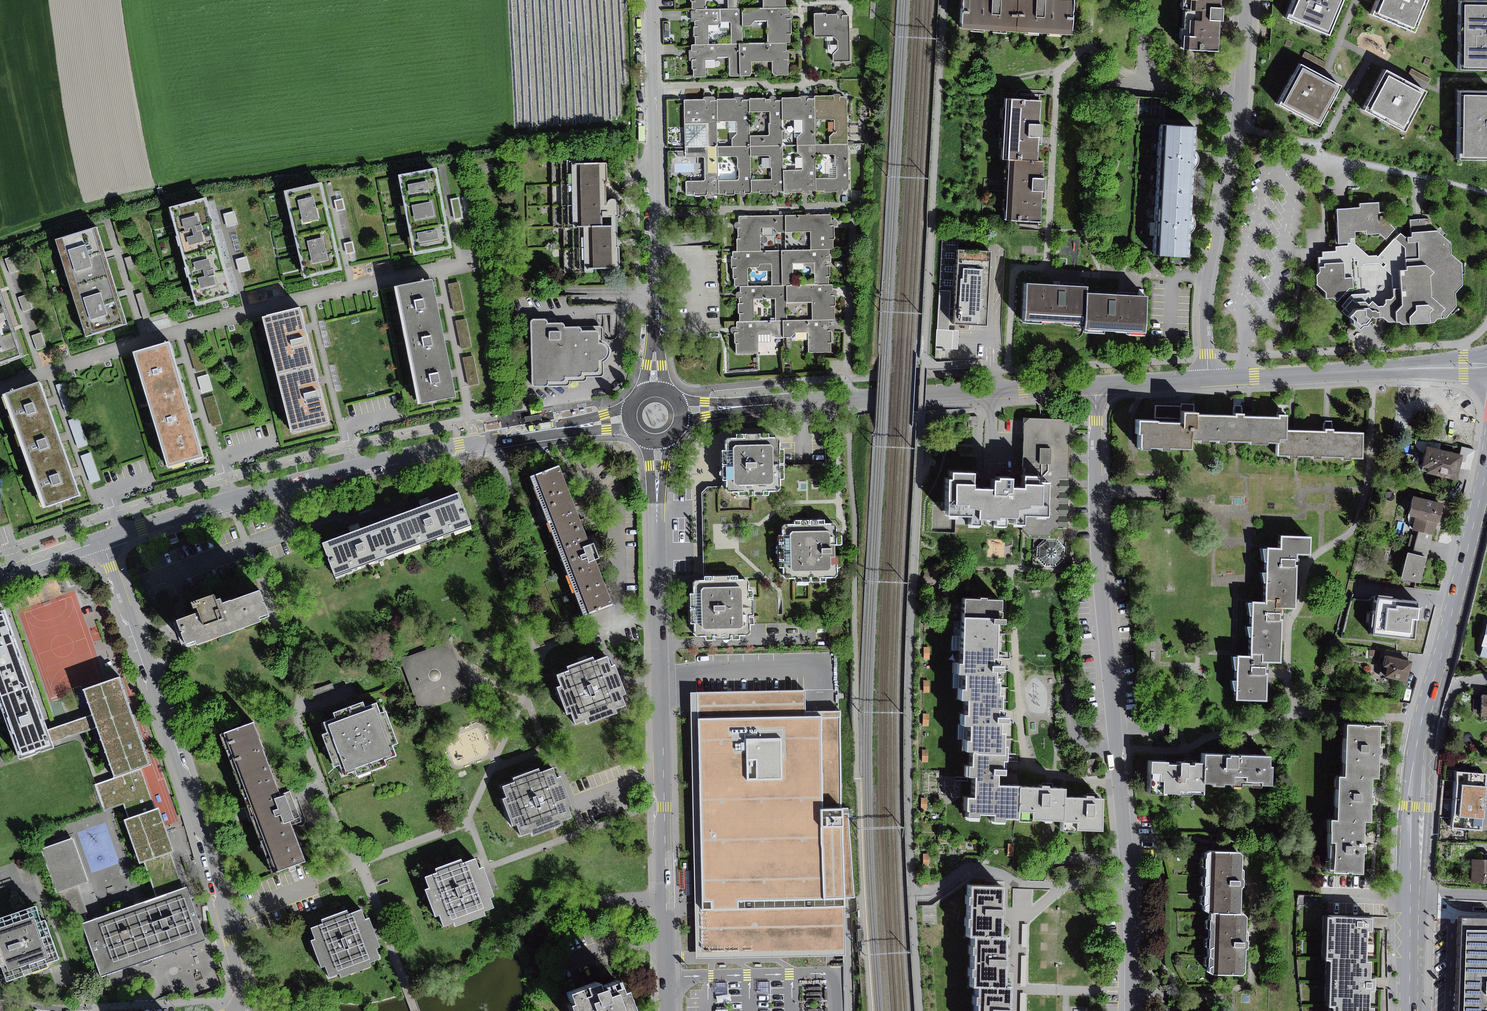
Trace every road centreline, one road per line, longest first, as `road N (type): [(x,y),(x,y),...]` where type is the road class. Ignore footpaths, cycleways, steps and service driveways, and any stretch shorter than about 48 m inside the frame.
road 1 (residential): [(1096,385),(1097,533),(1130,892),(1132,1010)]
road 2 (residential): [(667,1010),(654,416)]
road 3 (residential): [(654,416),(354,467),(104,540)]
road 4 (residential): [(247,1010),(204,834),(104,540)]
road 5 (residential): [(1096,385),(654,416)]
road 6 (residential): [(654,416),(650,0)]
road 7 (residential): [(1246,0),(1237,129),(1209,279),(1209,378)]
road 8 (primary): [(1486,465),(1418,737)]
road 9 (residential): [(1486,366),(1209,378)]
road 10 (primary): [(1418,737),(1410,1010)]

